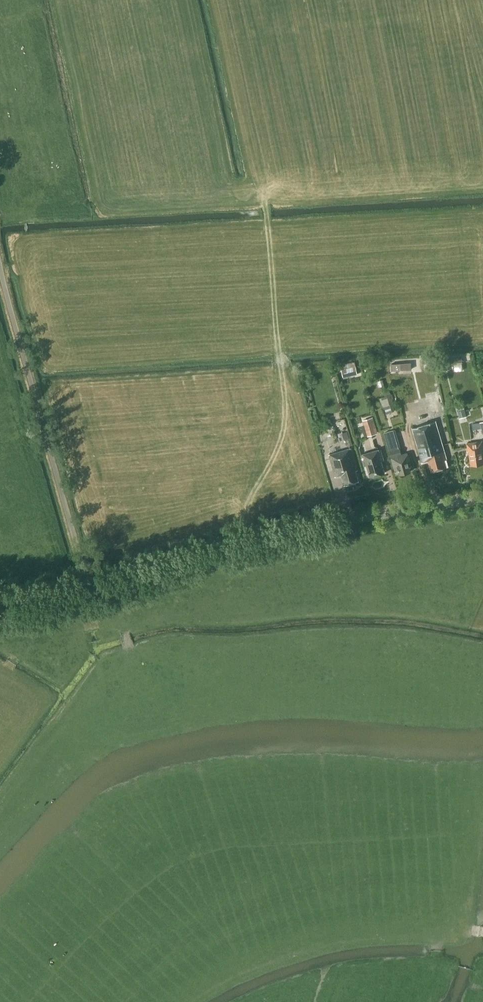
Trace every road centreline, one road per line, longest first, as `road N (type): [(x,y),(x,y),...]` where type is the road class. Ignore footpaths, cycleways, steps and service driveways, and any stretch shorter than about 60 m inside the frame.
road 1 (tertiary): [(482,497),(281,533),(70,591),(0,598)]
road 2 (track): [(0,270),(89,586)]

